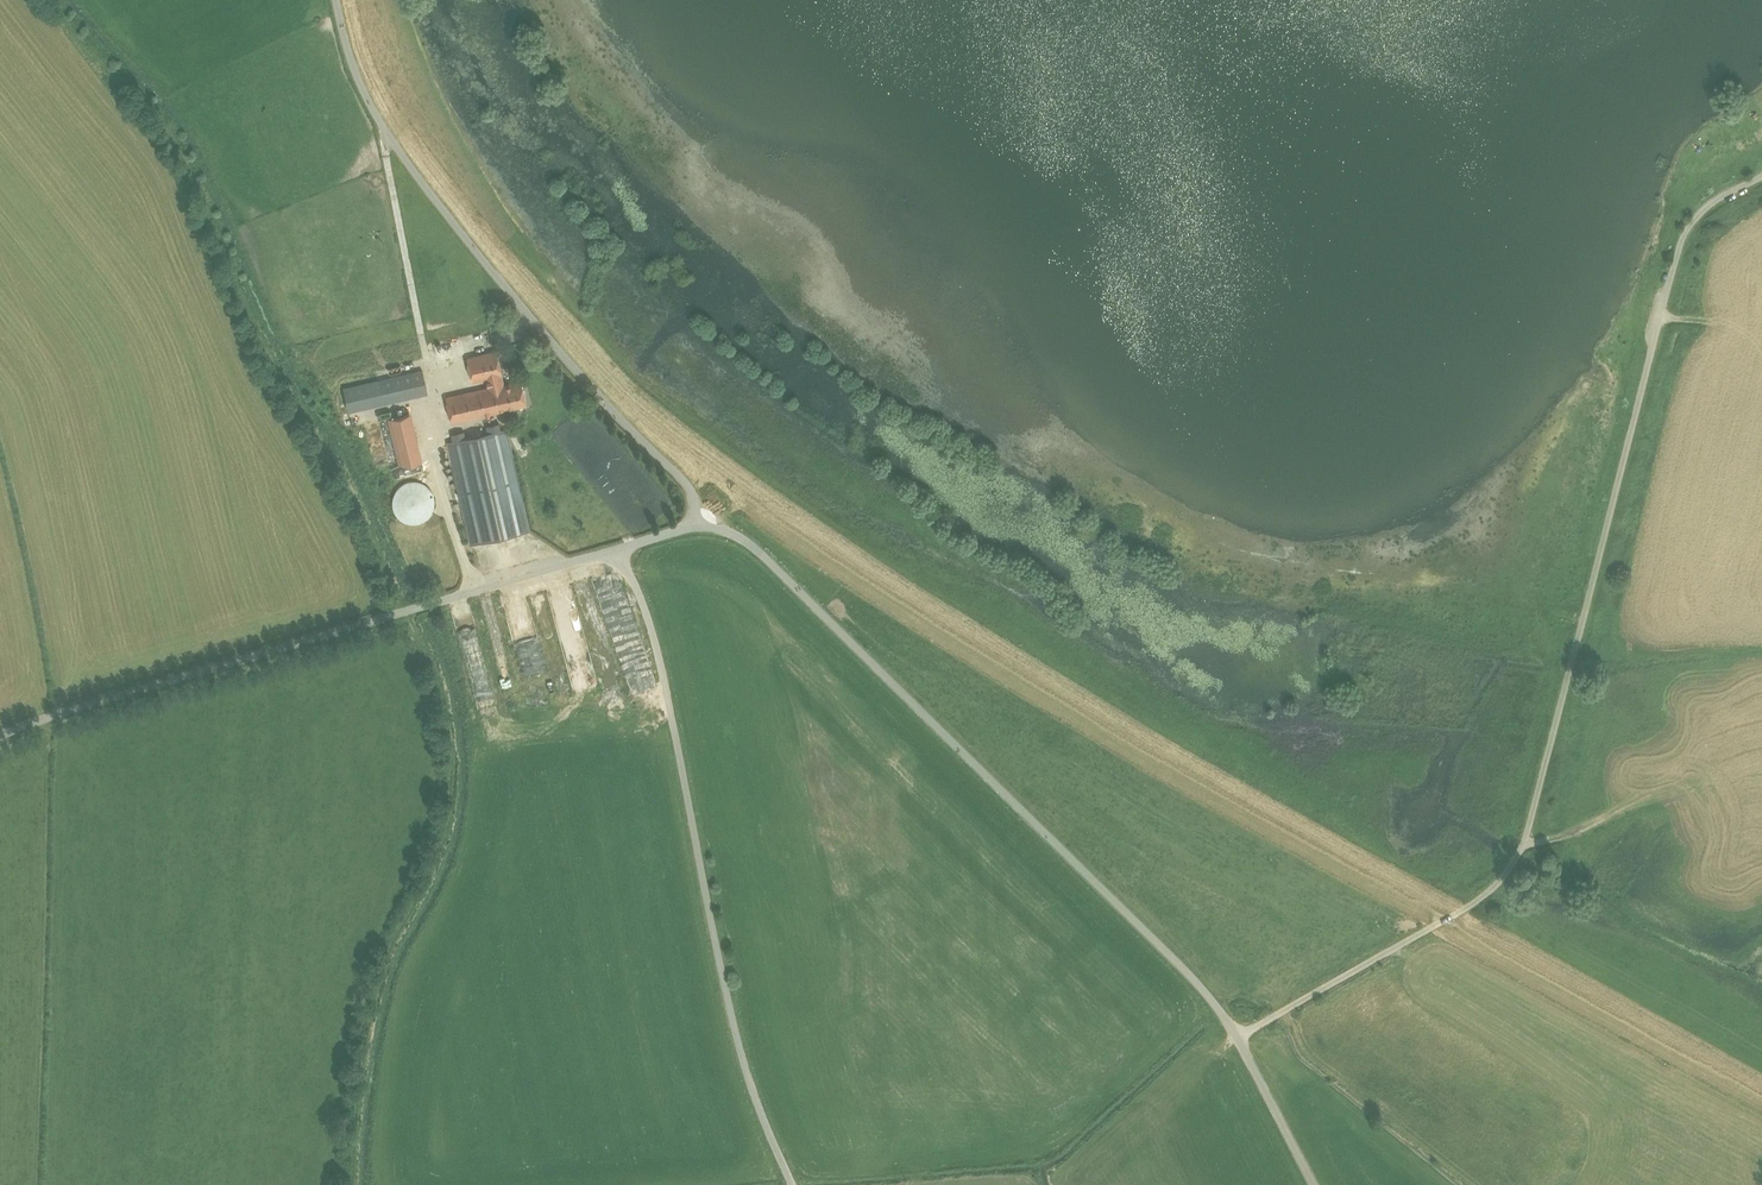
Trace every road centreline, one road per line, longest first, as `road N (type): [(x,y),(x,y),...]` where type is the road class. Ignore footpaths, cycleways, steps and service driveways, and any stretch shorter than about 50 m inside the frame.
road 1 (track): [(1240,1038),(1447,920),(1510,868),(1526,836),(1680,241),(1706,207),(1761,177)]
road 2 (unclassified): [(1316,1184),(1227,1014),(1188,969),(756,549),(700,527)]
road 3 (unclassified): [(791,1184),(747,1080),(664,676),(619,549)]
road 4 (unclassified): [(700,527),(679,474),(571,366),(381,126),(347,50),(336,0)]
road 5 (unclassified): [(0,737),(61,712),(619,549)]

